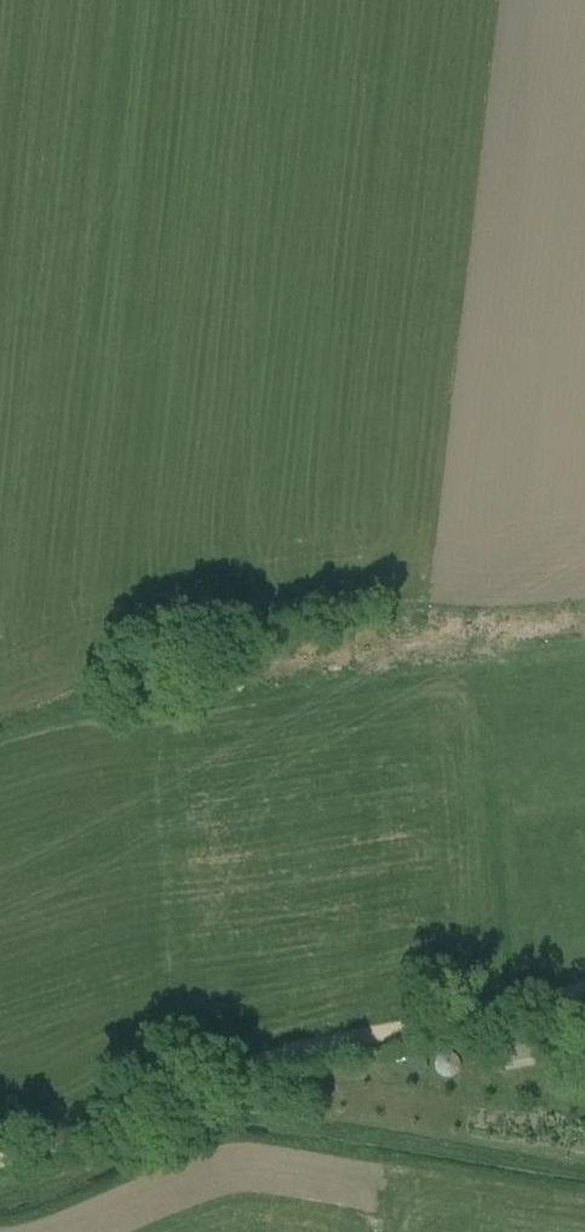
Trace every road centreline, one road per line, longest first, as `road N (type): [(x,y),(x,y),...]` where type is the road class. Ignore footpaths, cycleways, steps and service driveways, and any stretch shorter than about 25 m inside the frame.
road 1 (track): [(0,1161),(289,1054),(584,989)]

